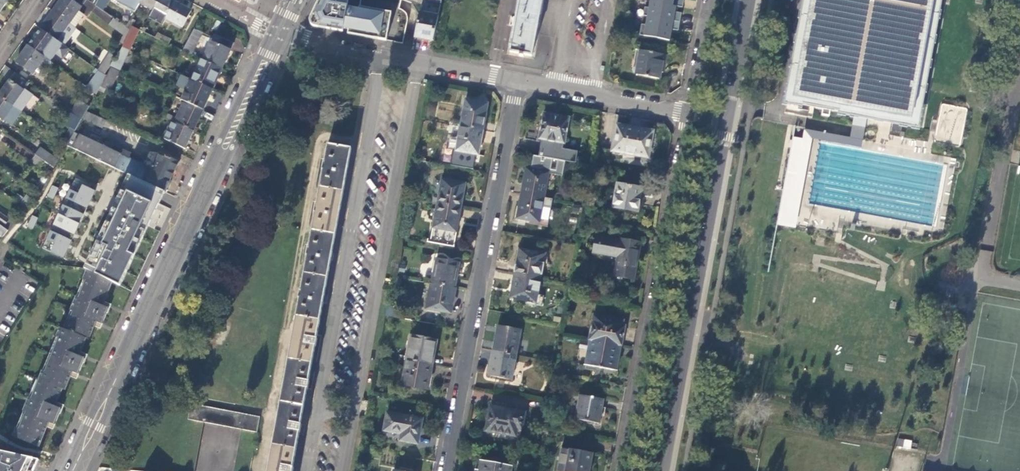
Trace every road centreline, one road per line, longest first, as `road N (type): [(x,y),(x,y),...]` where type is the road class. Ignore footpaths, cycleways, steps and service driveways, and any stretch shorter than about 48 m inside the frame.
road 1 (primary): [(73,470),(280,31)]
road 2 (residential): [(518,80),(447,470)]
road 3 (residential): [(684,111),(618,470)]
road 4 (tertiary): [(727,119),(662,470)]
road 5 (residential): [(518,80),(280,31)]
road 6 (residential): [(684,111),(518,80)]
road 7 (tertiary): [(749,0),(727,119)]

